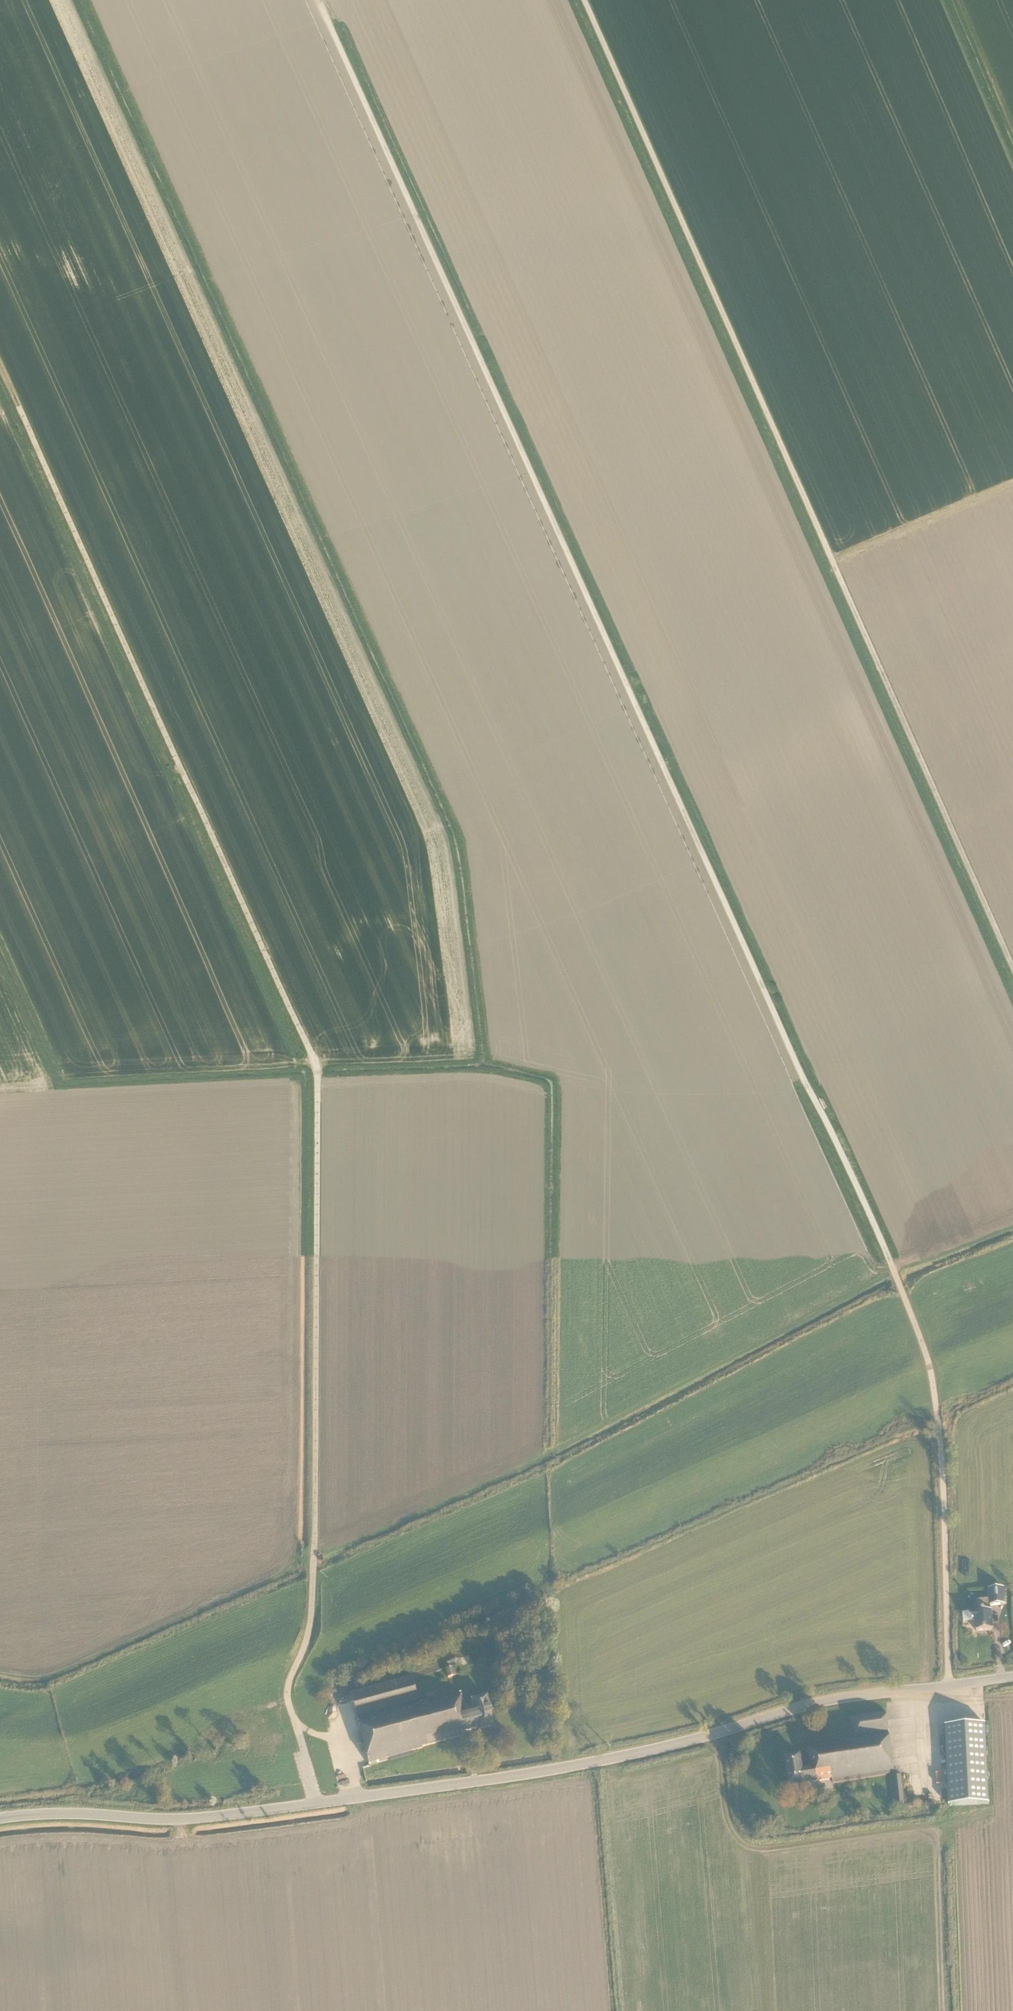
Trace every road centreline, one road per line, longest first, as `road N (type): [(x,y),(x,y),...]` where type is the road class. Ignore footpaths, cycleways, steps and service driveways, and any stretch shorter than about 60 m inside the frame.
road 1 (unclassified): [(0,1817),(206,1817),(319,1803),(626,1755),(817,1702),(1012,1677)]

